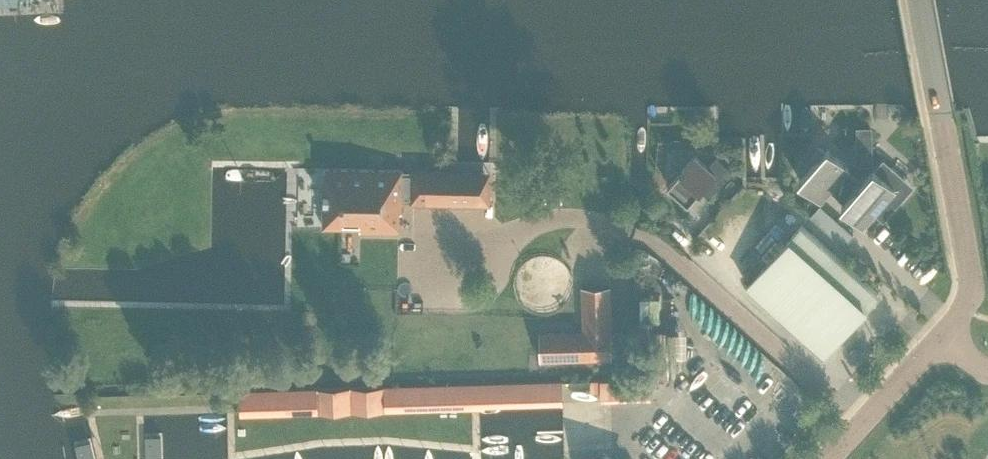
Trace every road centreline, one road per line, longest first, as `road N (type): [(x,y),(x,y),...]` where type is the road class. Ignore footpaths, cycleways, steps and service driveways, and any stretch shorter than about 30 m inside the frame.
road 1 (unclassified): [(938,339),(966,304),(967,279),(916,0)]
road 2 (unclassified): [(832,458),(938,339)]

